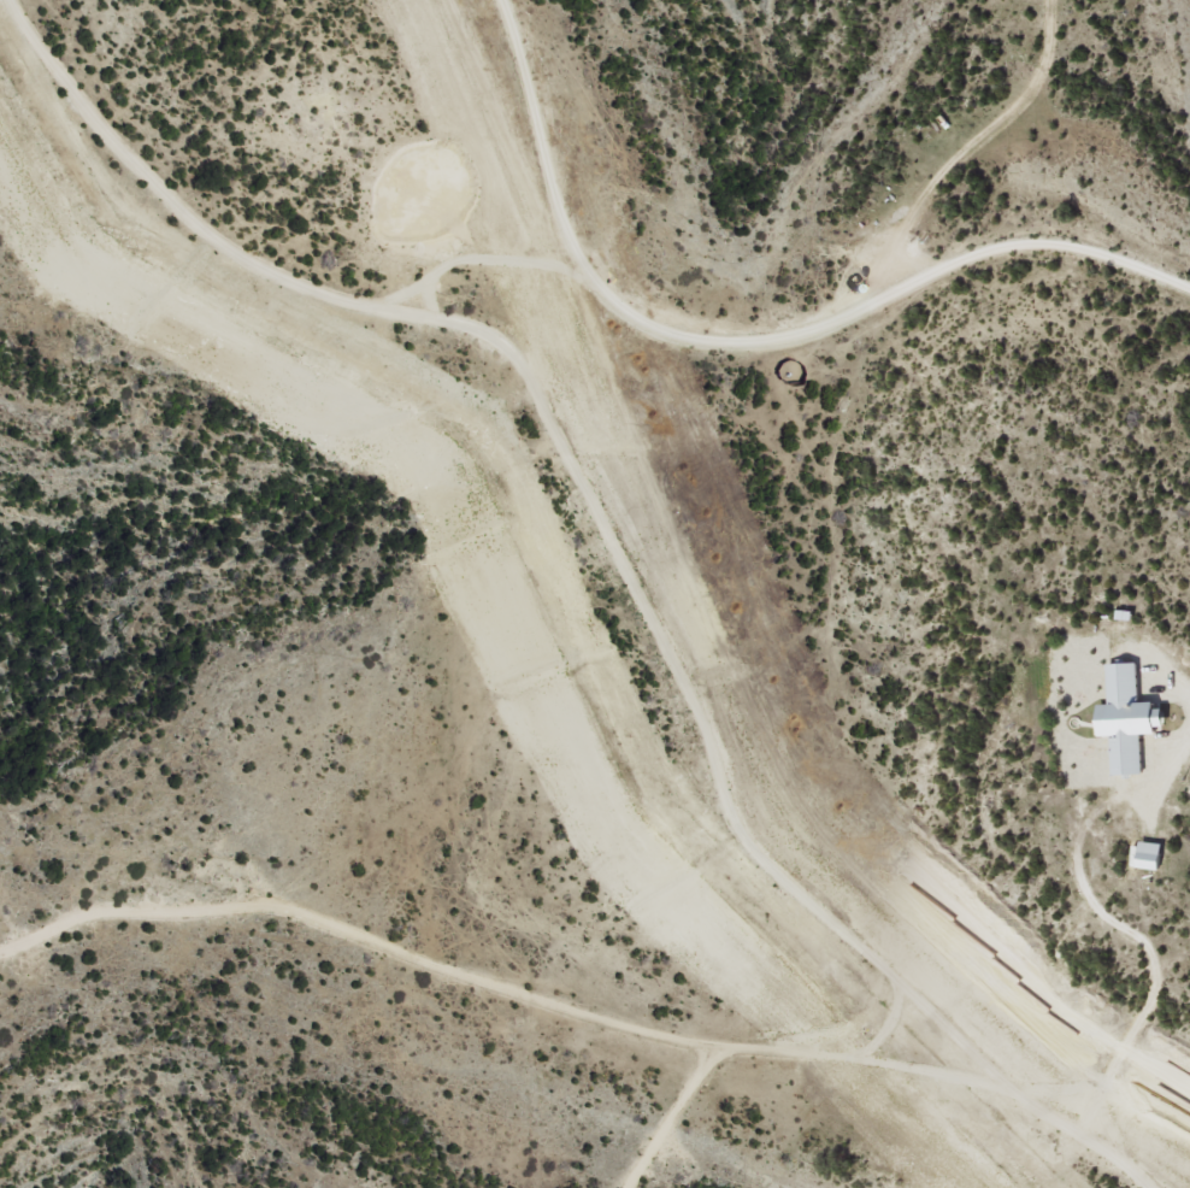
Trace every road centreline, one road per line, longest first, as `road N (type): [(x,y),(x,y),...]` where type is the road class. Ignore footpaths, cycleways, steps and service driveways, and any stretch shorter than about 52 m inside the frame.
road 1 (residential): [(1175,1187),(1024,1088),(879,943),(747,829),(711,713),(519,357),(413,308),(265,265),(148,172),(47,47),(27,0)]

